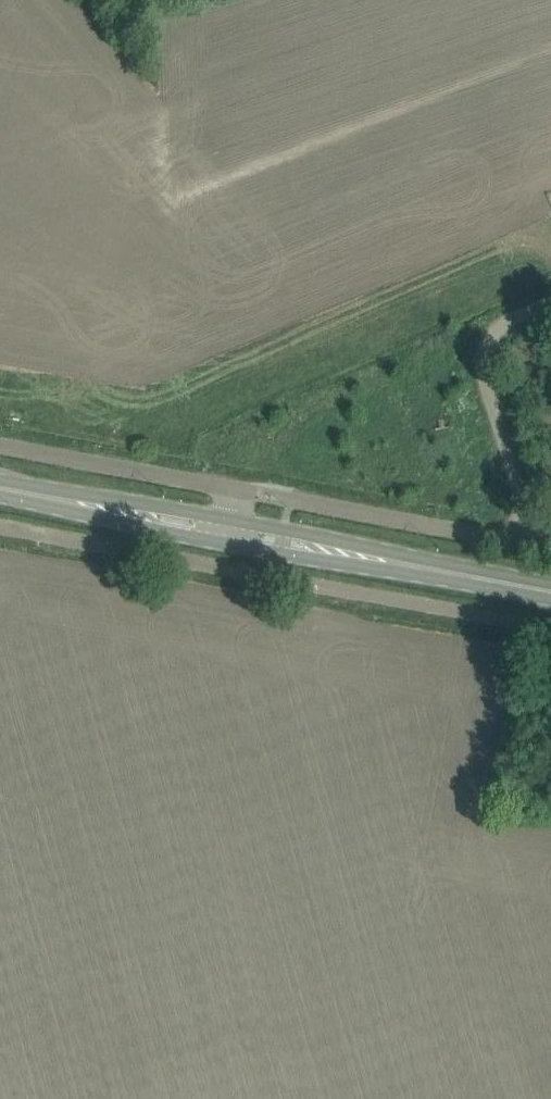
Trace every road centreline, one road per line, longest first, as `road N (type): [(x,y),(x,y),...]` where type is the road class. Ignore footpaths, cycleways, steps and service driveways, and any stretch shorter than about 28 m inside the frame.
road 1 (residential): [(550,629),(0,527)]
road 2 (unclassified): [(550,549),(526,544),(525,508),(480,367),(497,325),(550,302)]
road 3 (primary): [(226,546),(505,584)]
road 4 (primary): [(505,584),(232,518)]
road 5 (residential): [(237,490),(0,448)]
road 6 (primary): [(232,518),(46,497)]
road 7 (primary): [(46,497),(143,530),(226,546)]

